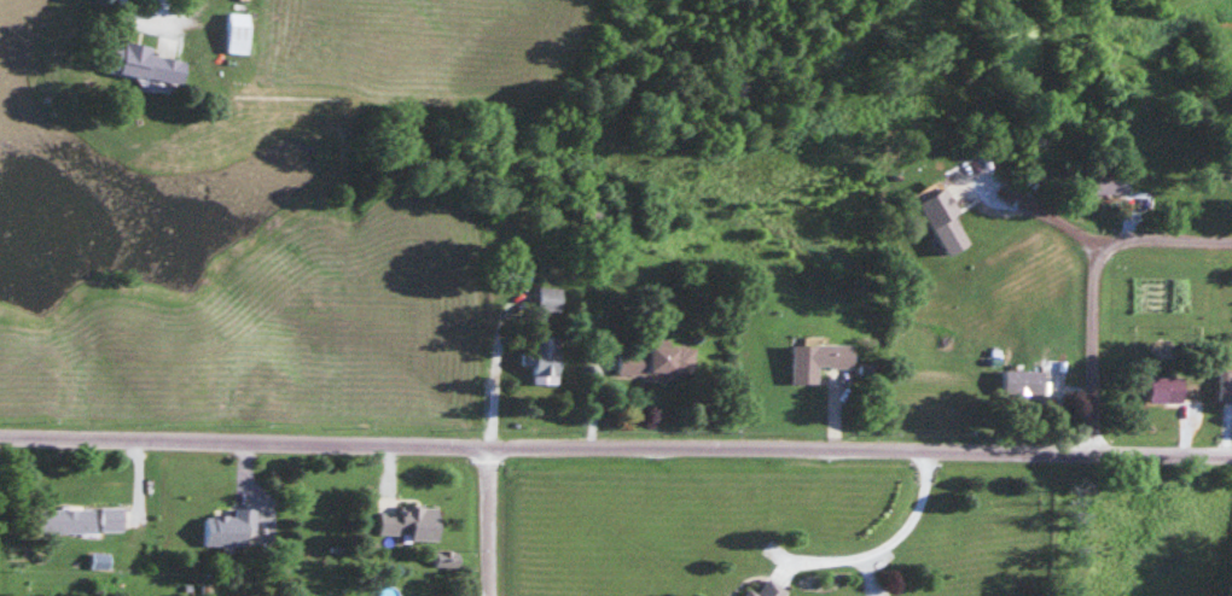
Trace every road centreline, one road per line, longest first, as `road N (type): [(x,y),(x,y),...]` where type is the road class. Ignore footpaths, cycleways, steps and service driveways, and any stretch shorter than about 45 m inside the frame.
road 1 (residential): [(1231,446),(0,435)]
road 2 (residential): [(1086,446),(1093,235)]
road 3 (residential): [(489,595),(486,443)]
road 4 (residential): [(1093,235),(1231,230)]

